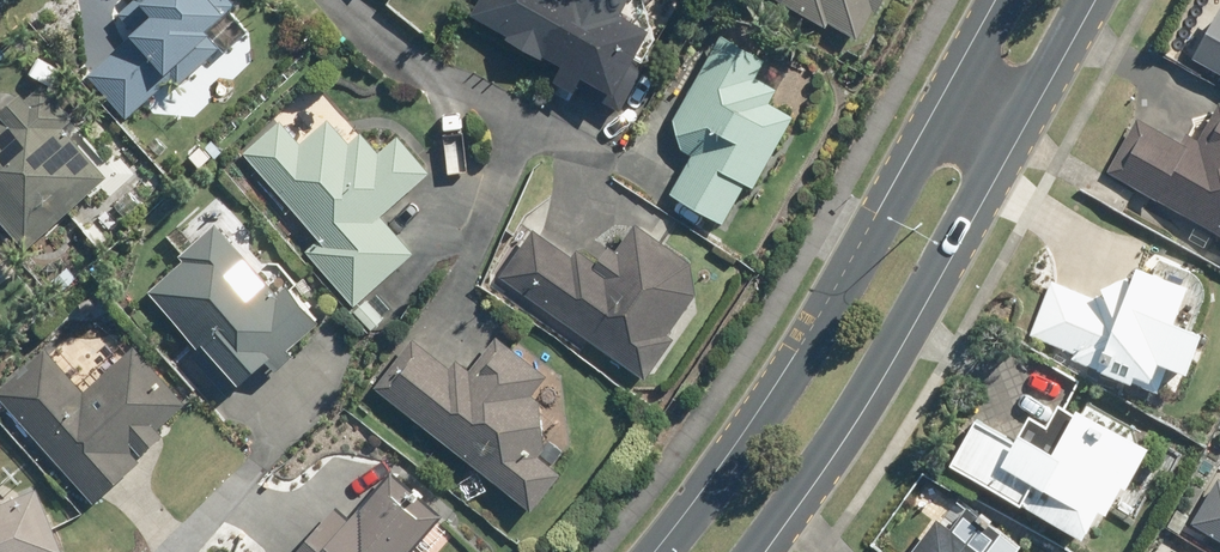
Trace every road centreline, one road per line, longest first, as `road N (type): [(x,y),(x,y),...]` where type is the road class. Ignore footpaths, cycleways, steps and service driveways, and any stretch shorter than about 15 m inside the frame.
road 1 (secondary): [(665,551),(738,470),(950,117)]
road 2 (secondary): [(997,138),(751,551)]
road 3 (secondary): [(1076,0),(997,138)]
road 4 (secondary): [(950,117),(1013,0)]

